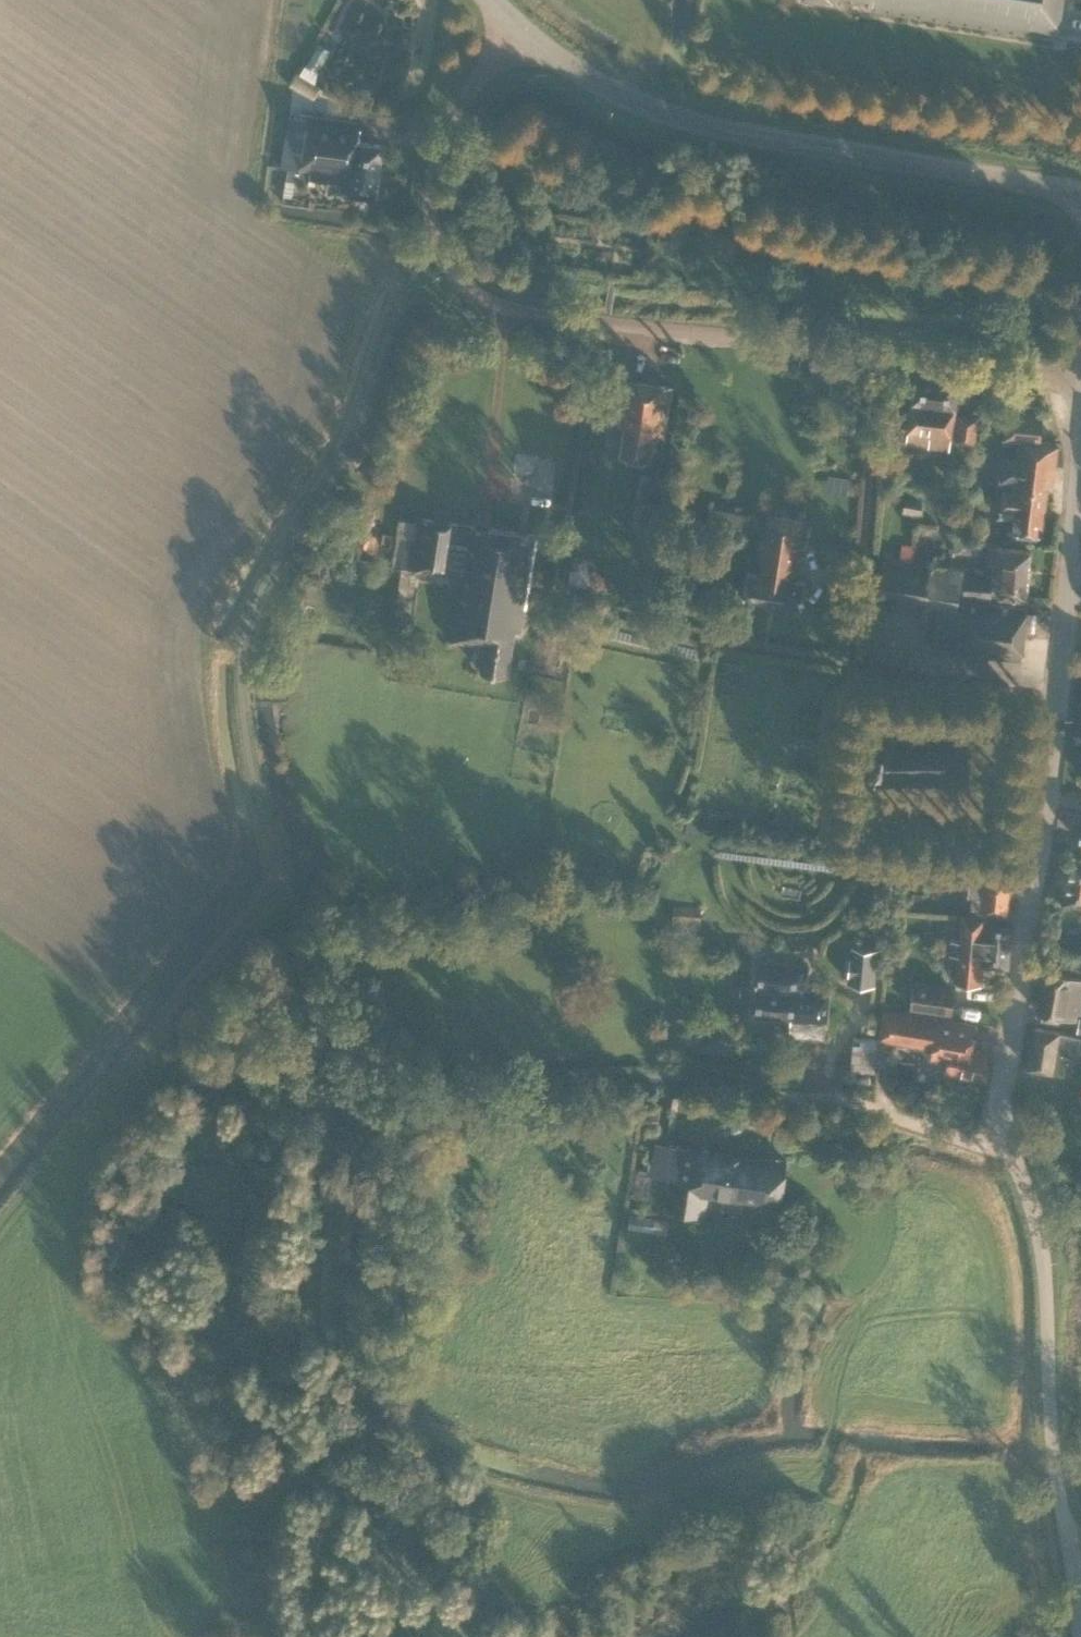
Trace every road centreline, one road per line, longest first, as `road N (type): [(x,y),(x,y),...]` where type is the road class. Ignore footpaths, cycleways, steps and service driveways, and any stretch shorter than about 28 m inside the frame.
road 1 (unclassified): [(1080,380),(604,322),(506,306),(473,292),(434,242),(432,168),(448,123),(516,28)]
road 2 (tertiary): [(1080,192),(689,122),(581,74),(516,28)]
road 3 (unclassified): [(1078,1636),(1048,1395),(1044,1262),(1005,1138)]
road 4 (unclassified): [(1043,798),(1080,400)]
road 5 (unclassified): [(1005,1138),(1002,1093),(1043,798)]
road 6 (residential): [(1005,1138),(963,1135),(833,1094),(784,1093)]

